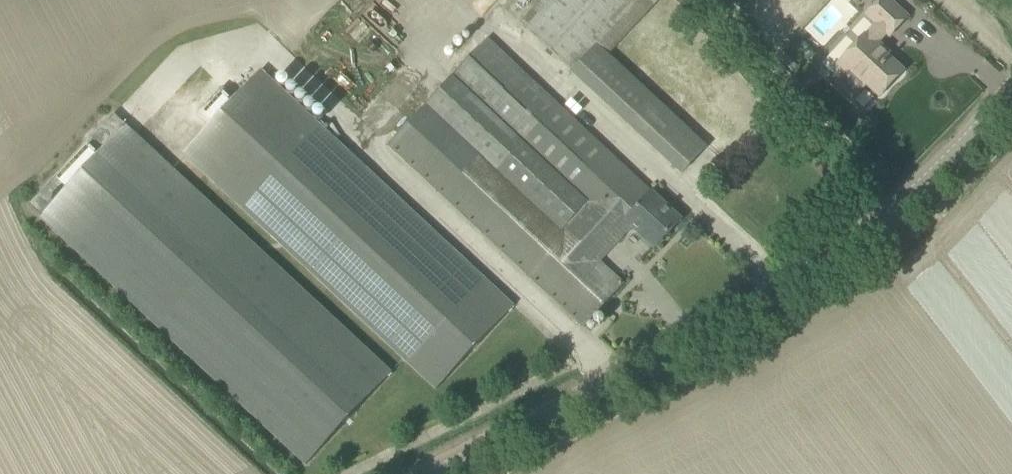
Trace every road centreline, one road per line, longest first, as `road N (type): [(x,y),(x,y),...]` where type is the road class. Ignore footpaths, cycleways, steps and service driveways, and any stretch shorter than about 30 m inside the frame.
road 1 (tertiary): [(400,473),(726,309),(826,245),(904,178),(1011,61)]

